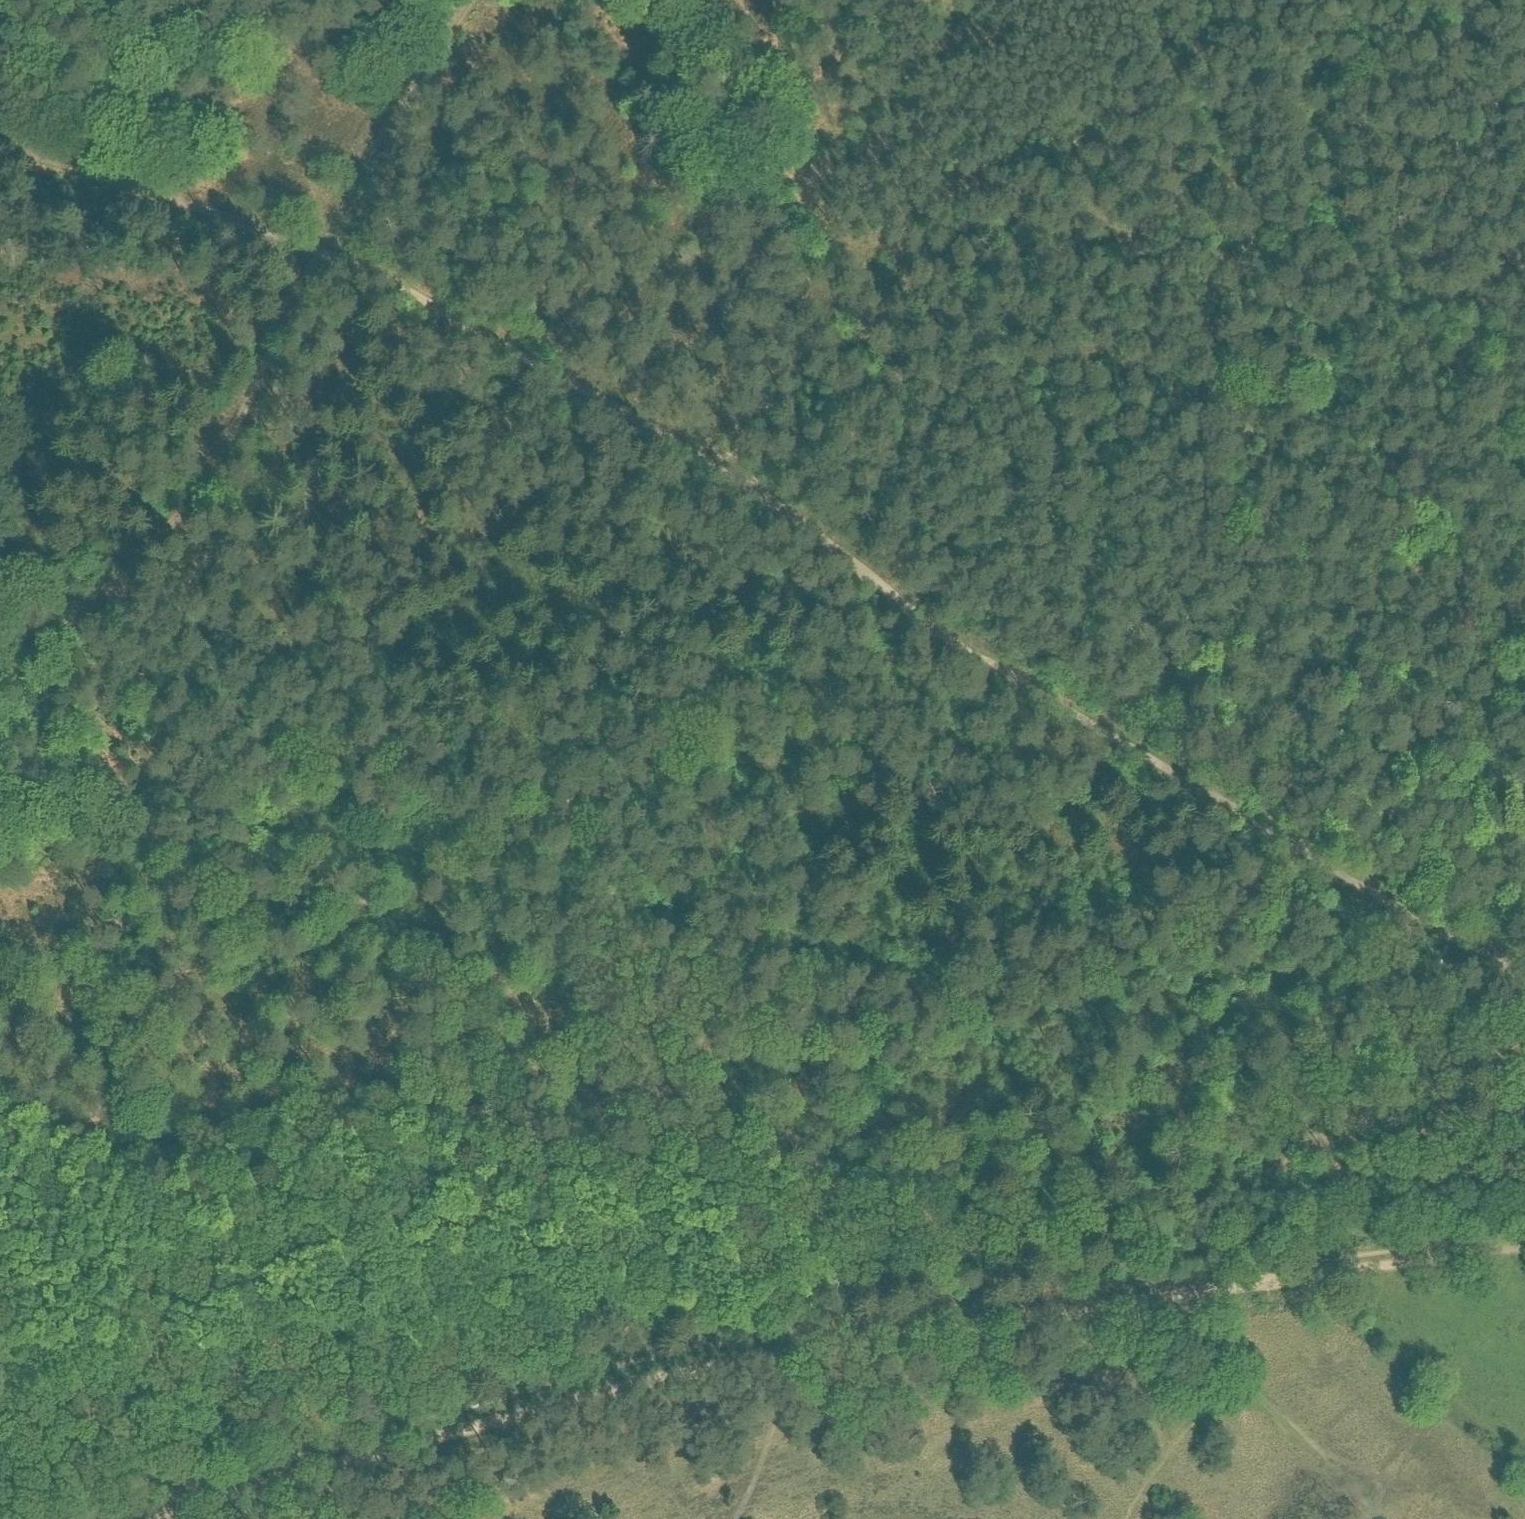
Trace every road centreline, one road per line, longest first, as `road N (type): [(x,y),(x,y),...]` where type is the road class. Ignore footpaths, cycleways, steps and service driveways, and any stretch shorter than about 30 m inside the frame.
road 1 (track): [(1241,0),(835,351),(761,433),(710,462),(444,311),(320,254)]
road 2 (track): [(1524,977),(1027,687),(924,622),(710,462)]
road 3 (track): [(501,1419),(731,1360),(1180,1296)]
road 4 (track): [(0,1118),(441,1372),(501,1419)]
road 5 (track): [(320,254),(240,423),(192,497),(0,689)]
road 6 (track): [(150,1518),(501,1419)]
road 7 (track): [(1180,1296),(1524,1247)]
road 8 (track): [(320,254),(0,141)]
road 9 (track): [(320,254),(380,140),(473,0)]

